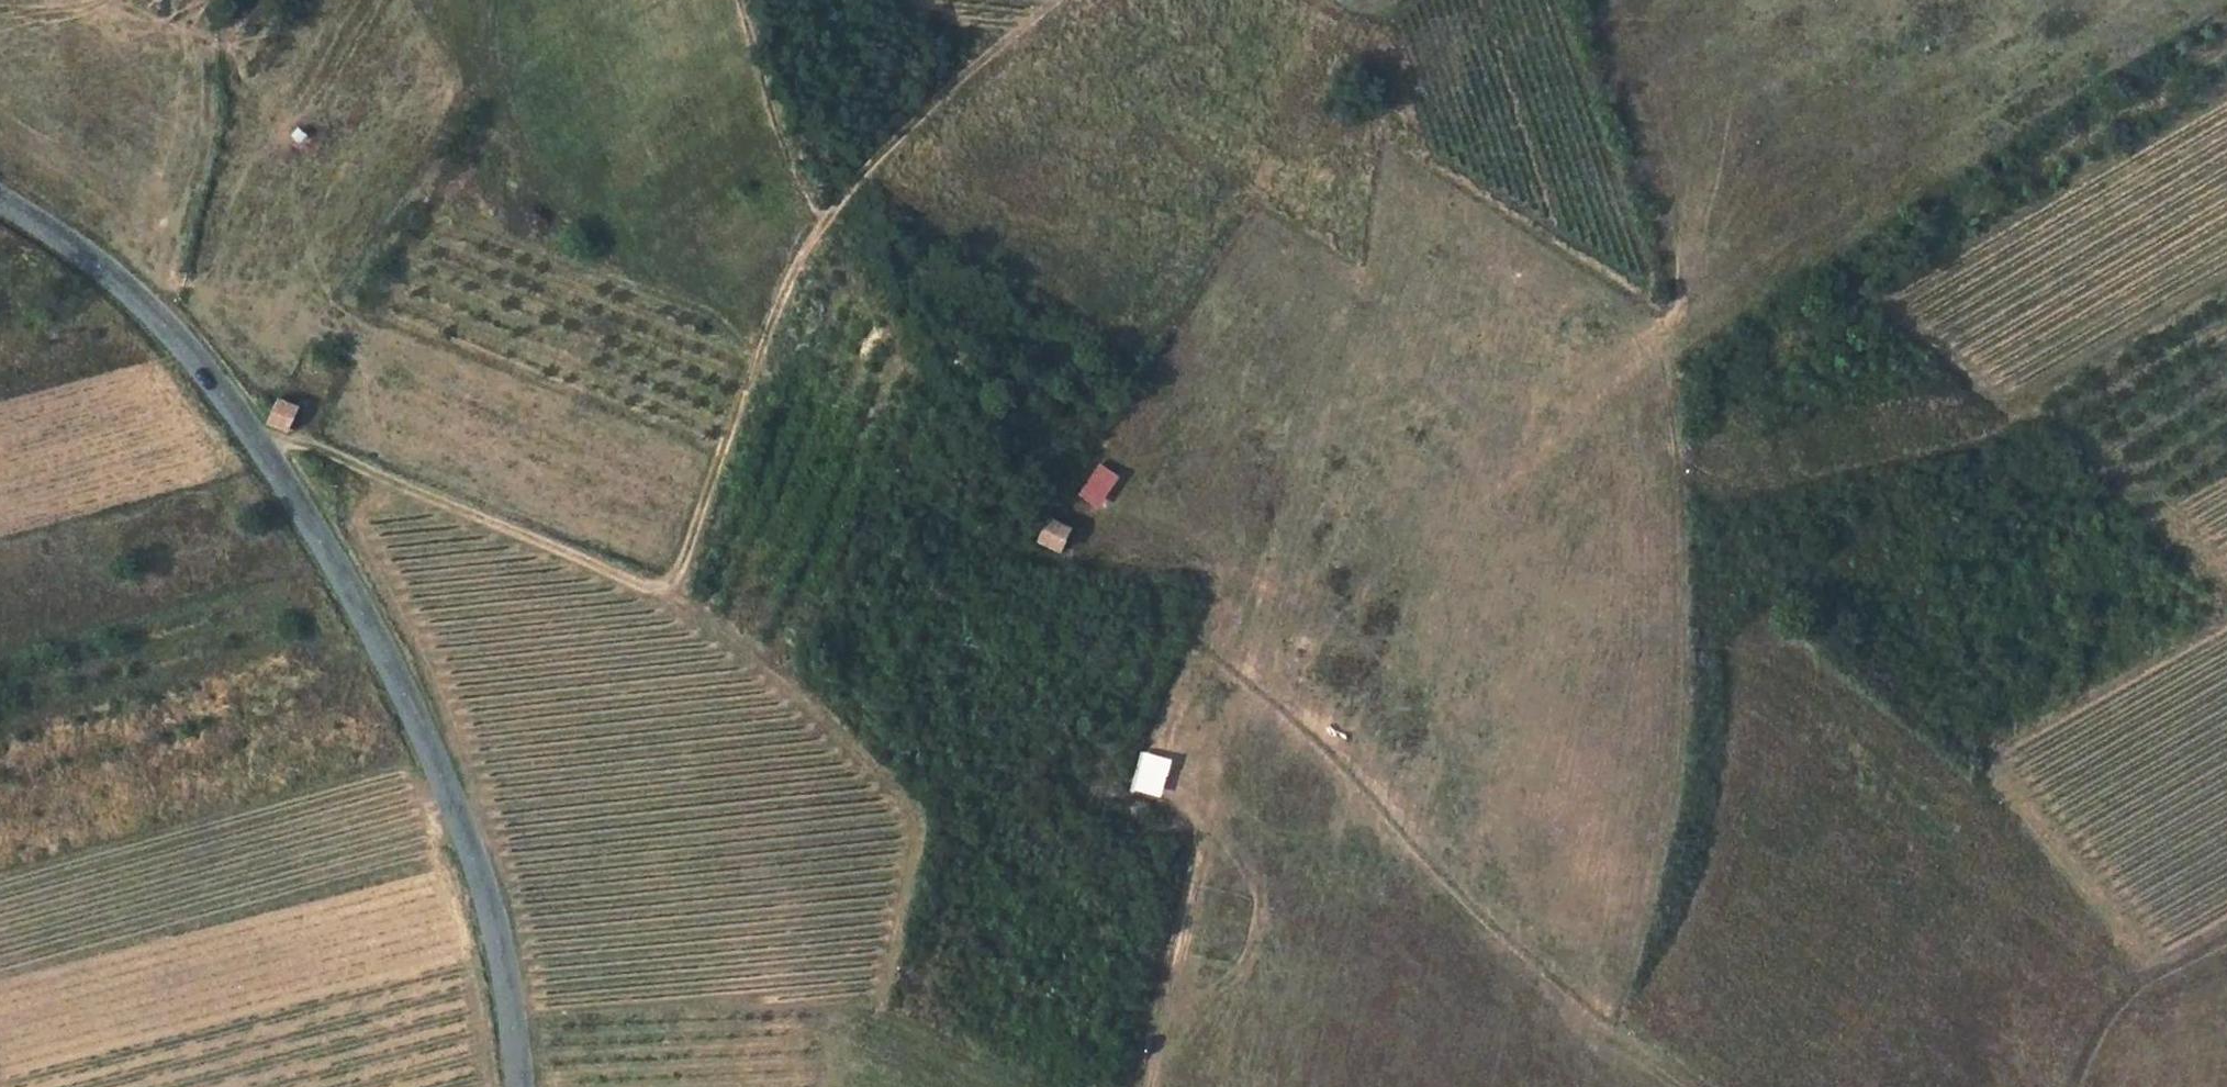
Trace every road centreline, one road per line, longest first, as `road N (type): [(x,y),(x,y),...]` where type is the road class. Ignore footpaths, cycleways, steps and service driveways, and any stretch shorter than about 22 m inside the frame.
road 1 (track): [(254,434),(317,448),(638,585),(659,585),(681,562),(784,284),(868,167),(1057,0)]
road 2 (tertiary): [(0,201),(52,228),(167,325),(254,434),(364,614),(432,751),(483,888),(520,1086)]

